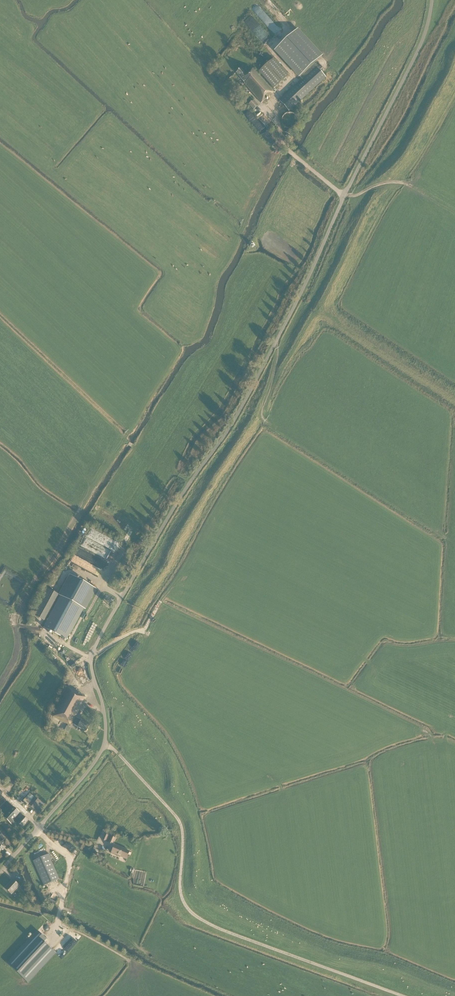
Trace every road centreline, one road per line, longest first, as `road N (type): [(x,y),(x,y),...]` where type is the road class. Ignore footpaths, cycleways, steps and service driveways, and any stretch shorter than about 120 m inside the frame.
road 1 (unclassified): [(0,871),(101,752),(106,729),(92,670),(95,645),(299,299),(419,51),(432,0)]

